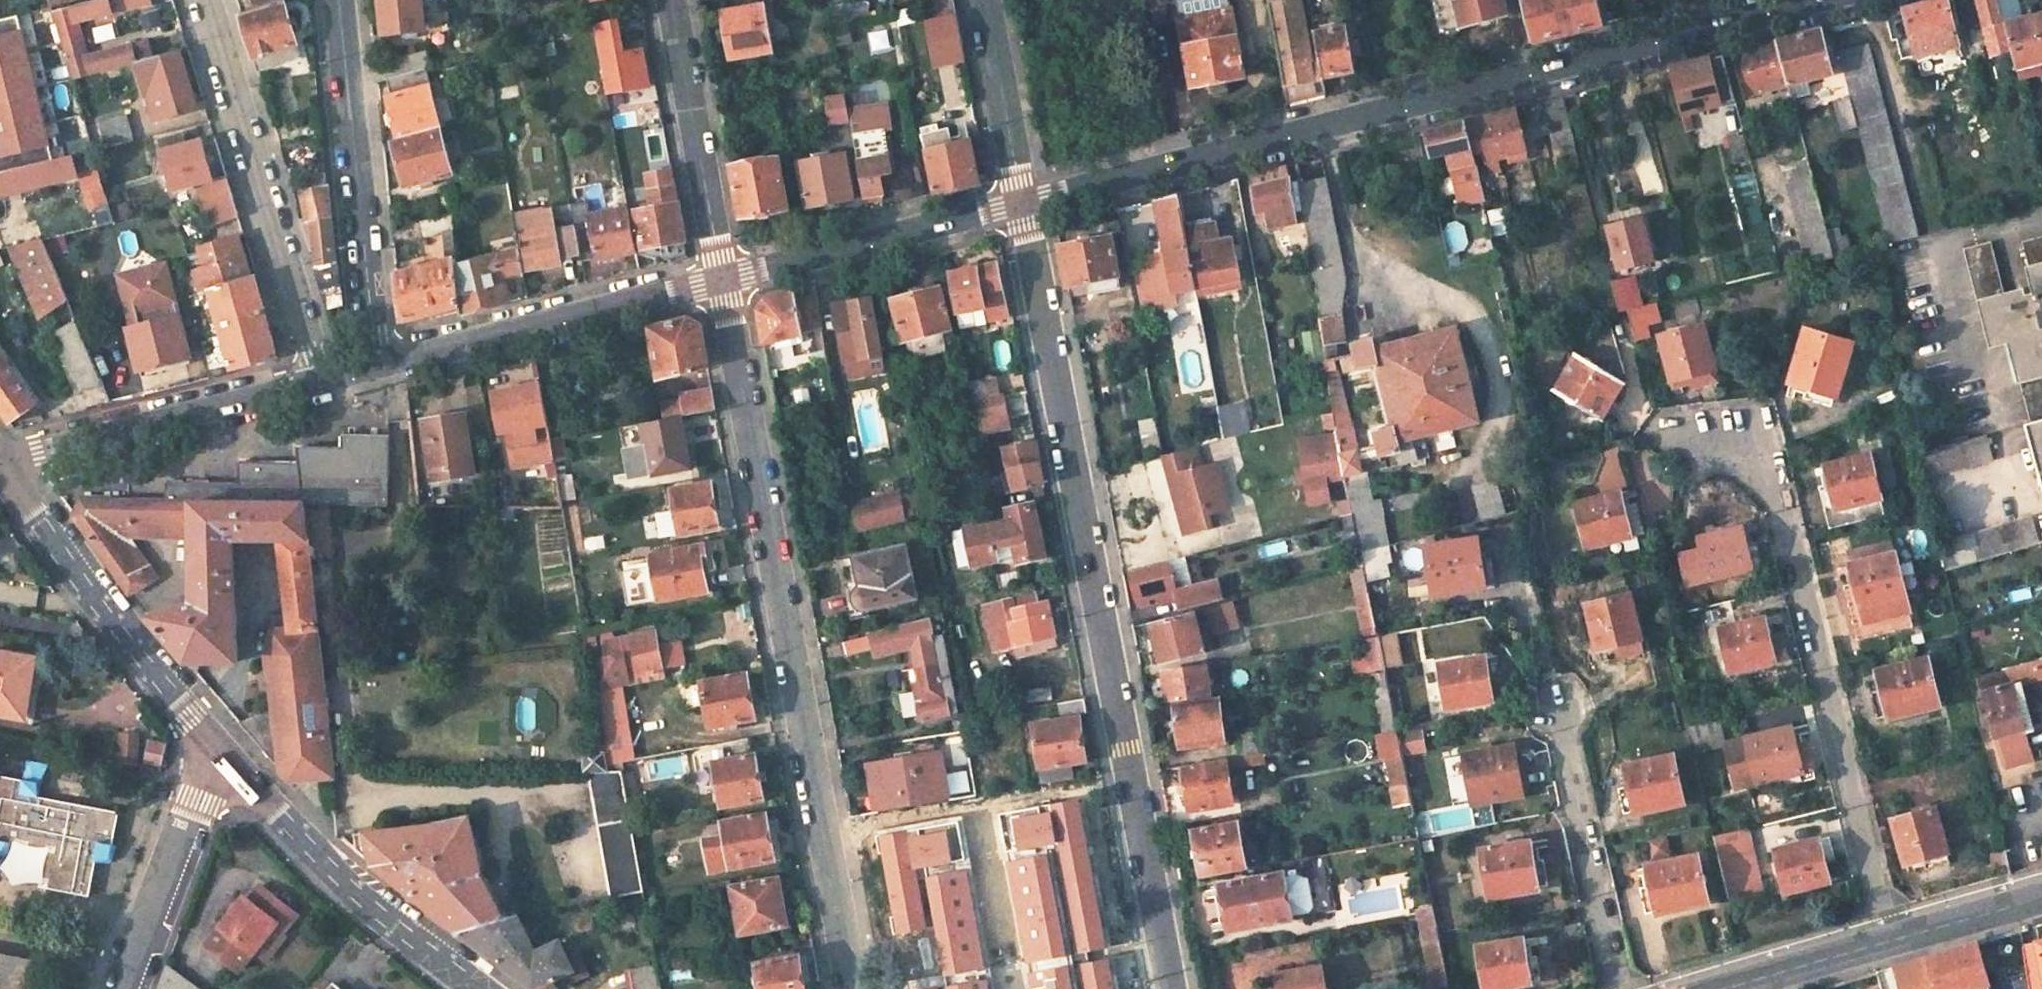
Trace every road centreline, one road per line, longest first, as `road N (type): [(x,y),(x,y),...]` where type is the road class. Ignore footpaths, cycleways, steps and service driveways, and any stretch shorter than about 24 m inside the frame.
road 1 (unclassified): [(1022,204),(1823,0)]
road 2 (unclassified): [(1022,204),(1175,988)]
road 3 (unclassified): [(722,279),(851,988)]
road 4 (residential): [(1887,941),(1775,483),(1719,433)]
road 5 (unclassified): [(208,0),(323,378)]
road 6 (unclassified): [(338,0),(377,365)]
road 7 (unclassified): [(377,365),(722,279)]
road 8 (unclassified): [(0,470),(135,651),(221,748)]
road 9 (unclassified): [(221,748),(328,868),(477,988)]
road 10 (unclassified): [(0,461),(323,378)]
road 11 (unclassified): [(722,279),(1022,204)]
road 12 (residential): [(1615,988),(1556,707)]
road 13 (unclassified): [(670,0),(722,279)]
road 14 (unclassified): [(221,748),(126,988)]
road 15 (unclassified): [(984,0),(1022,204)]
road 16 (tertiary): [(1887,941),(1722,988)]
road 17 (tertiary): [(2041,897),(1887,941)]

